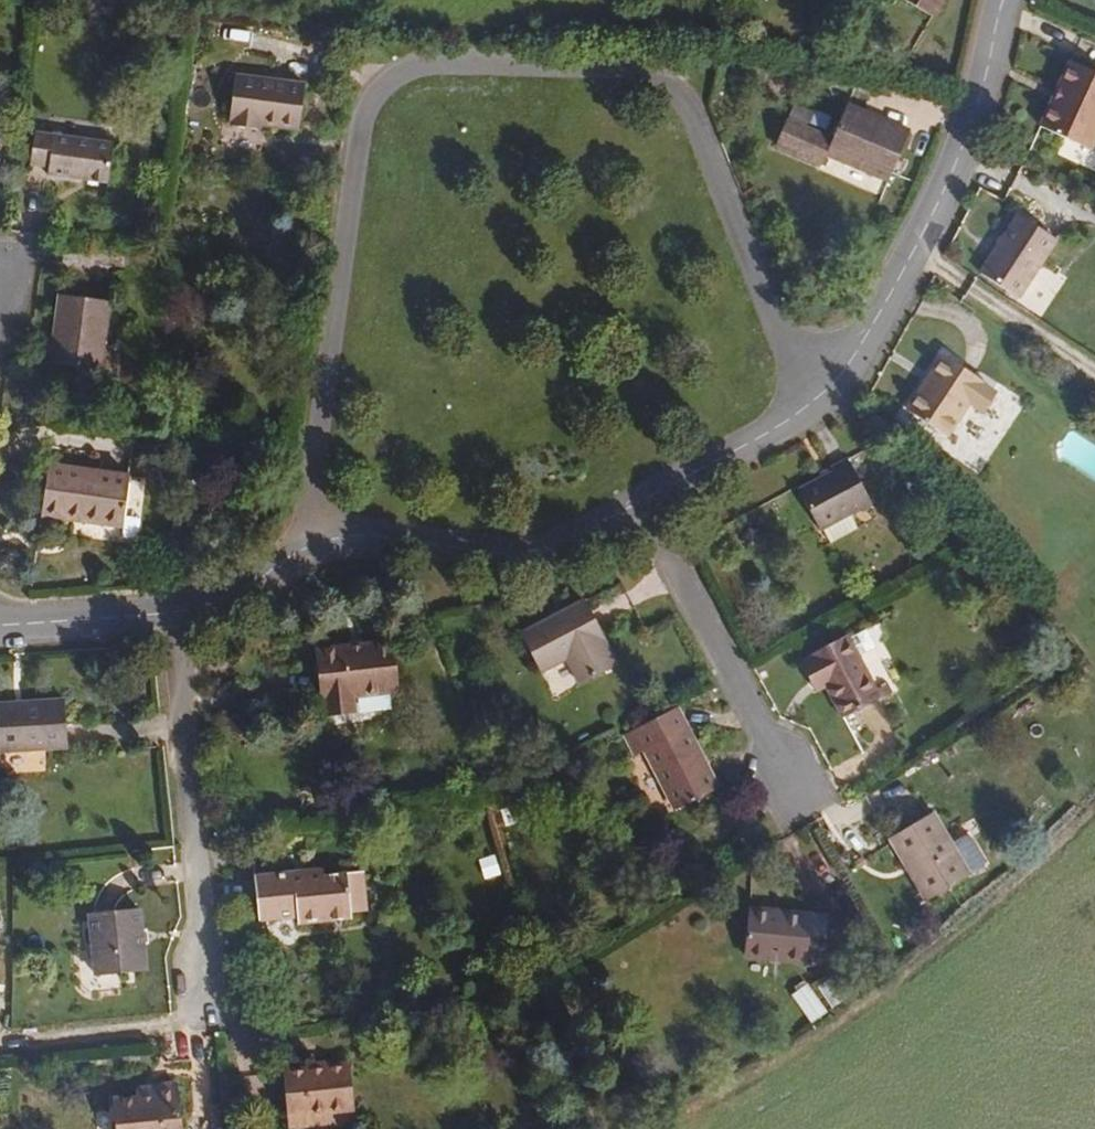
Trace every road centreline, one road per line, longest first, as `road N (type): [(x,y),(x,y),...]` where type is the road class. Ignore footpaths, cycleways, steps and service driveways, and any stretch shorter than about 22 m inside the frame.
road 1 (residential): [(829,390),(787,350),(688,104),(662,78),(437,63),(399,76),(365,113),(316,508),(322,543)]
road 2 (residential): [(1005,0),(958,162),(885,311),(829,390)]
road 3 (residential): [(160,615),(206,961)]
road 4 (residential): [(631,503),(513,560),(366,535),(322,543)]
road 5 (residential): [(631,503),(787,774)]
road 6 (residential): [(829,390),(789,423),(631,503)]
road 7 (residential): [(322,543),(248,589),(160,615)]
road 8 (residential): [(160,615),(0,625)]

